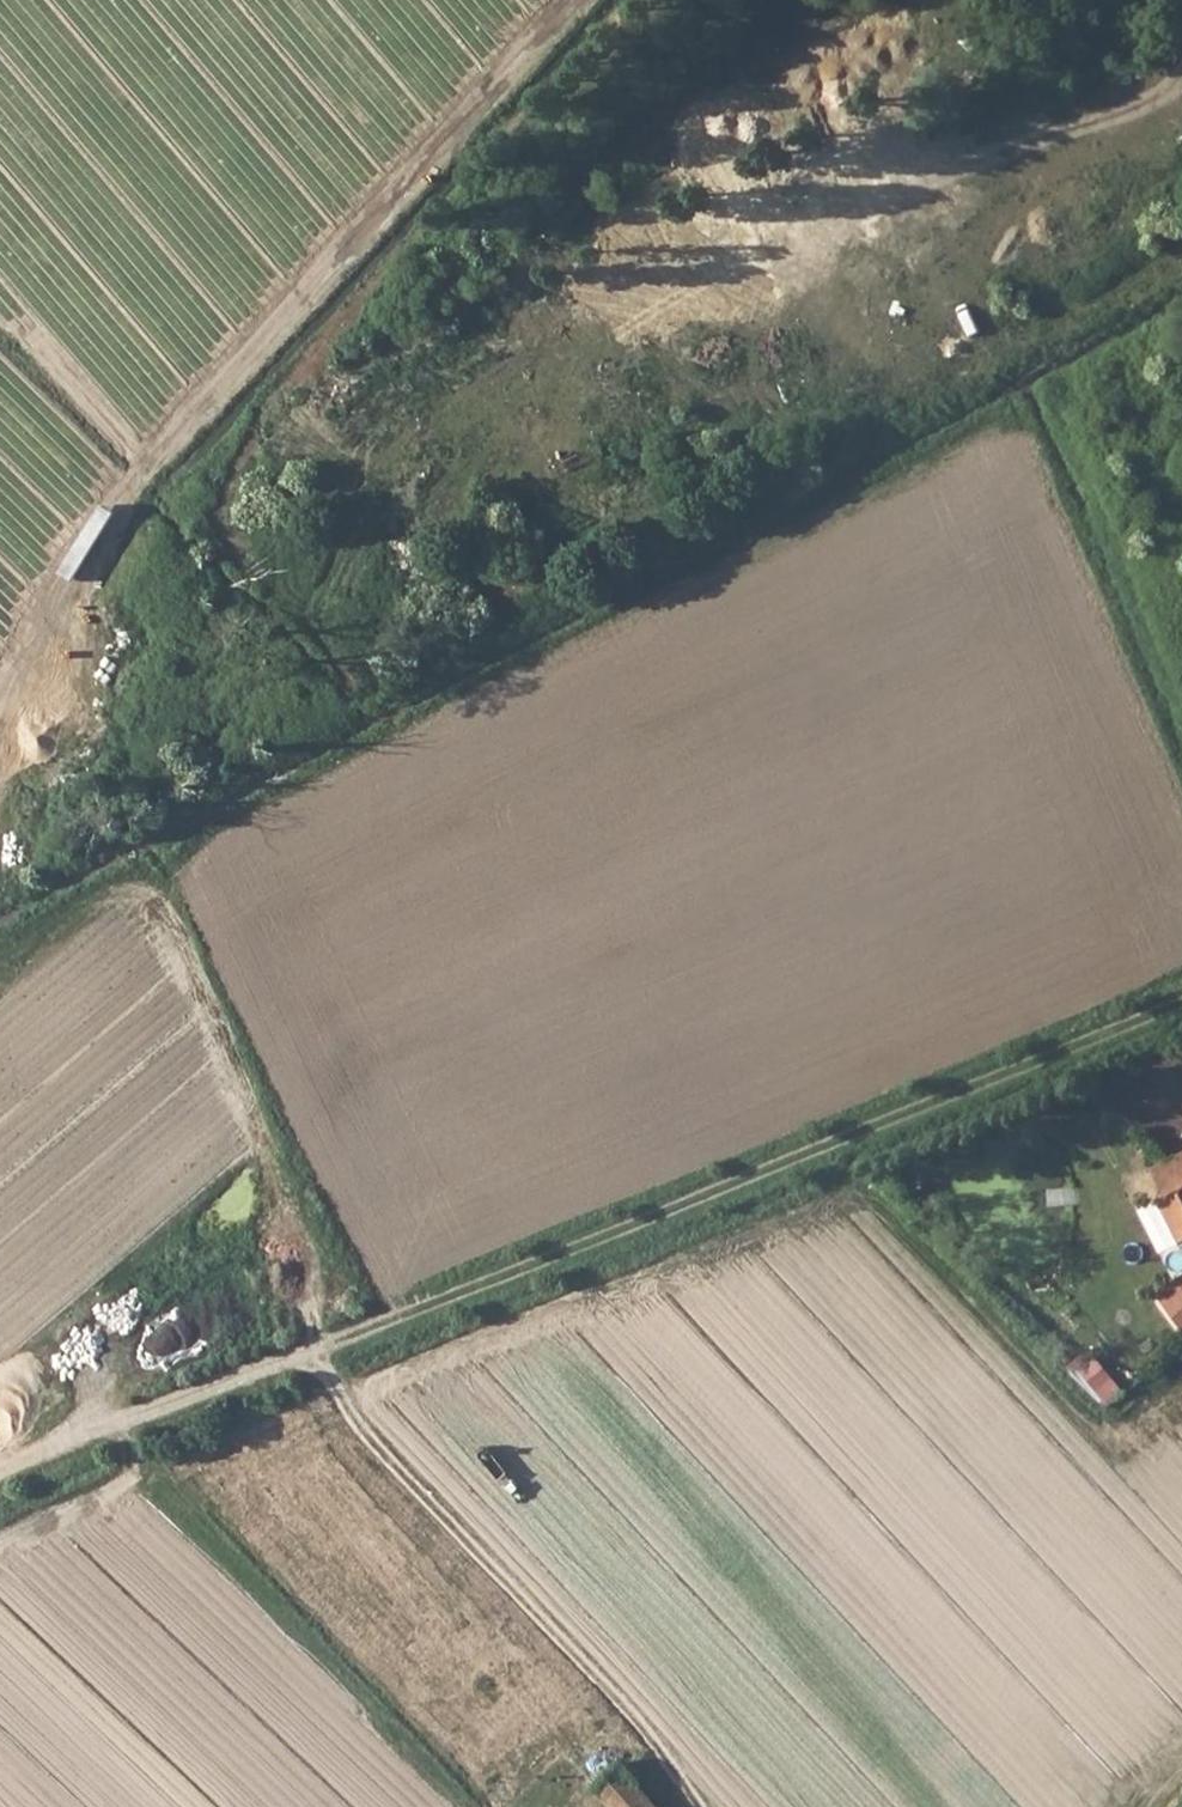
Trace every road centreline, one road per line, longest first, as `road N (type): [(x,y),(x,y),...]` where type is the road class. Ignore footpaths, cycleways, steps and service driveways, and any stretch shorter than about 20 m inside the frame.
road 1 (track): [(0,1466),(301,1357),(1181,1002)]

